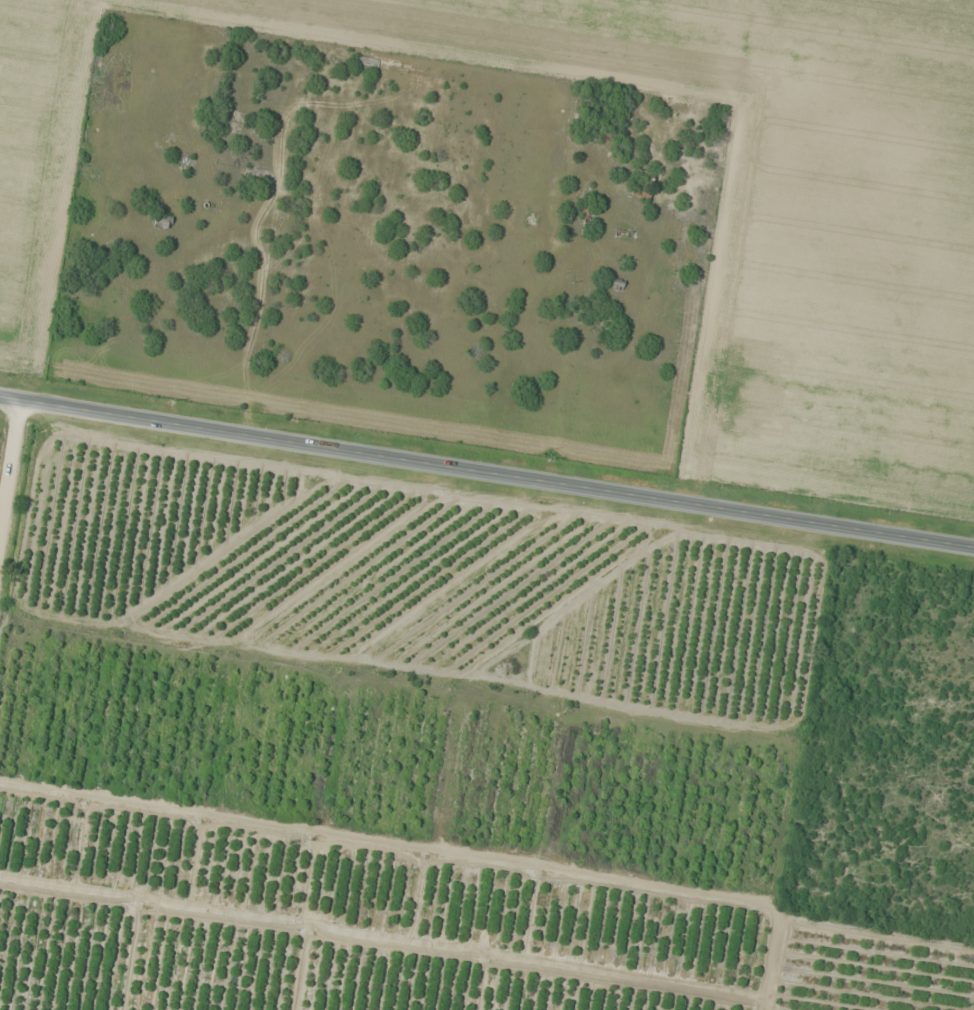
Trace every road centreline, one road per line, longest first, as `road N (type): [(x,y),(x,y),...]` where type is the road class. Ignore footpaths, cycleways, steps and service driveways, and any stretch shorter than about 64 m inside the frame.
road 1 (tertiary): [(0,395),(973,548)]
road 2 (residential): [(560,483),(574,248)]
road 3 (residential): [(0,524),(19,398)]

